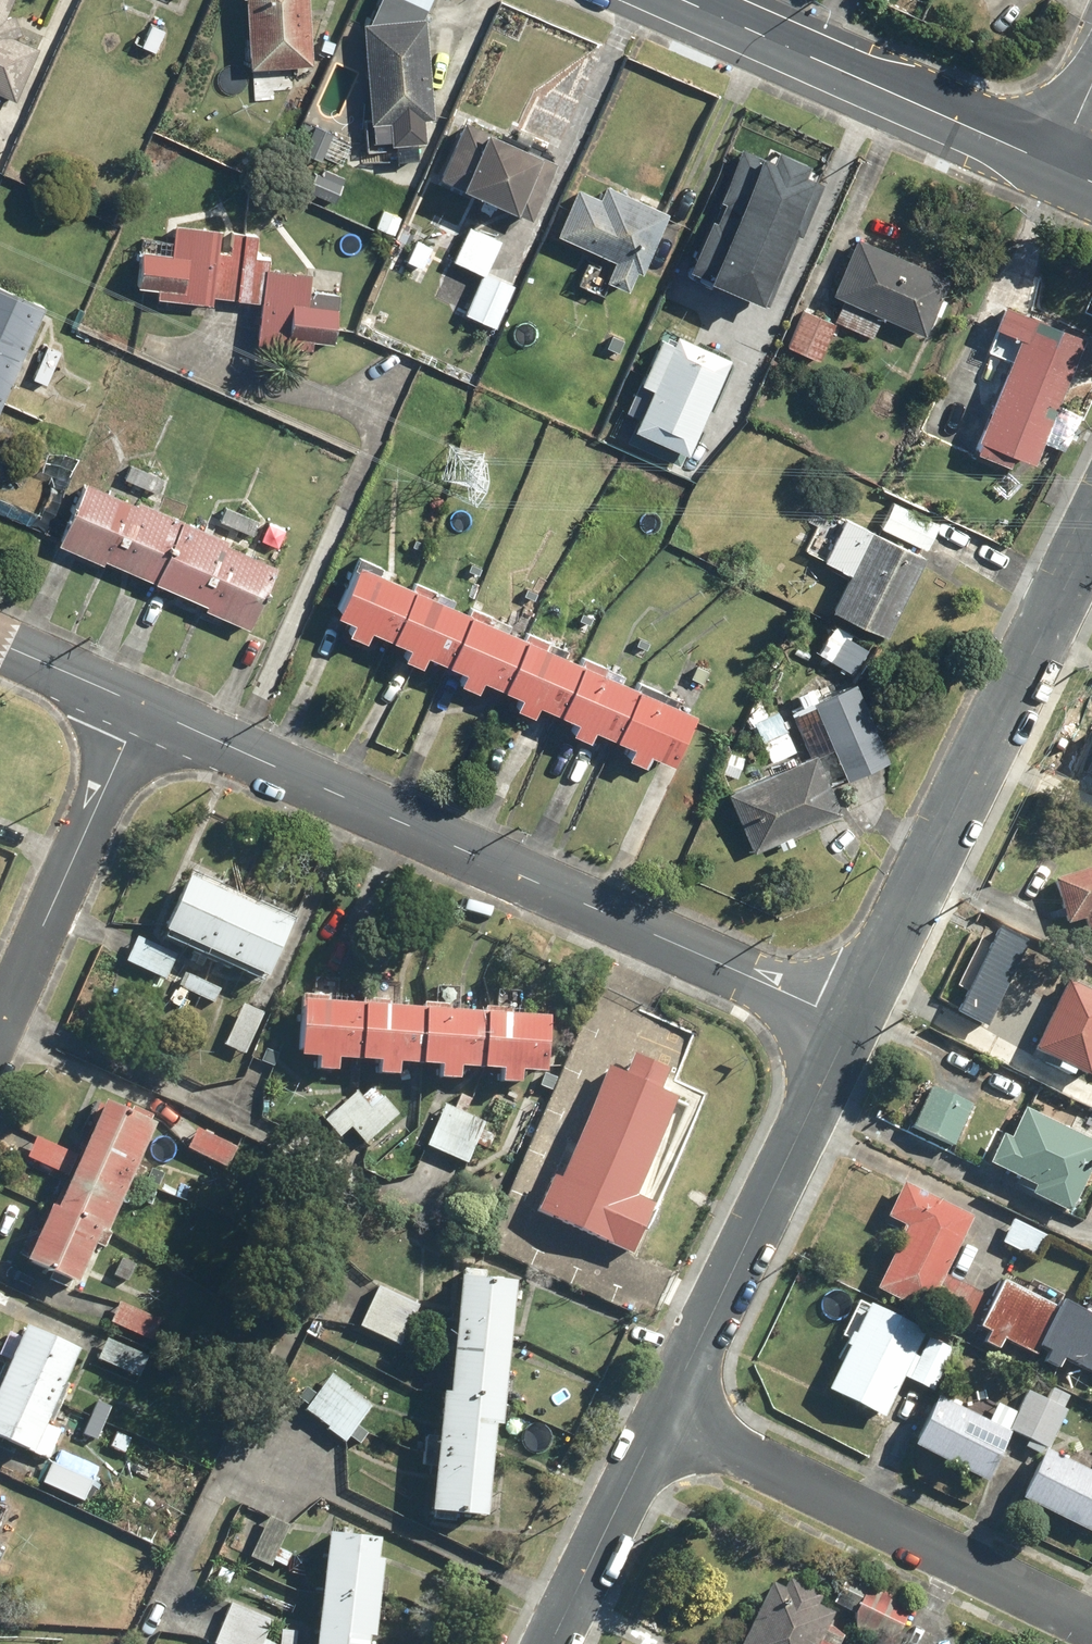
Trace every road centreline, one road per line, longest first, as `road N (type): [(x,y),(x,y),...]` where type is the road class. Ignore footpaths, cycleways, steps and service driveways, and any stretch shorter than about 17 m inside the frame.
road 1 (residential): [(843,1024),(134,704)]
road 2 (residential): [(843,1024),(1091,531)]
road 3 (residential): [(665,1420),(1091,1627)]
road 4 (residential): [(665,1420),(843,1024)]
road 5 (secondary): [(688,0),(1060,166)]
road 6 (residential): [(0,1008),(134,704)]
road 7 (residential): [(554,1643),(665,1420)]
road 8 (residential): [(134,704),(0,644)]

